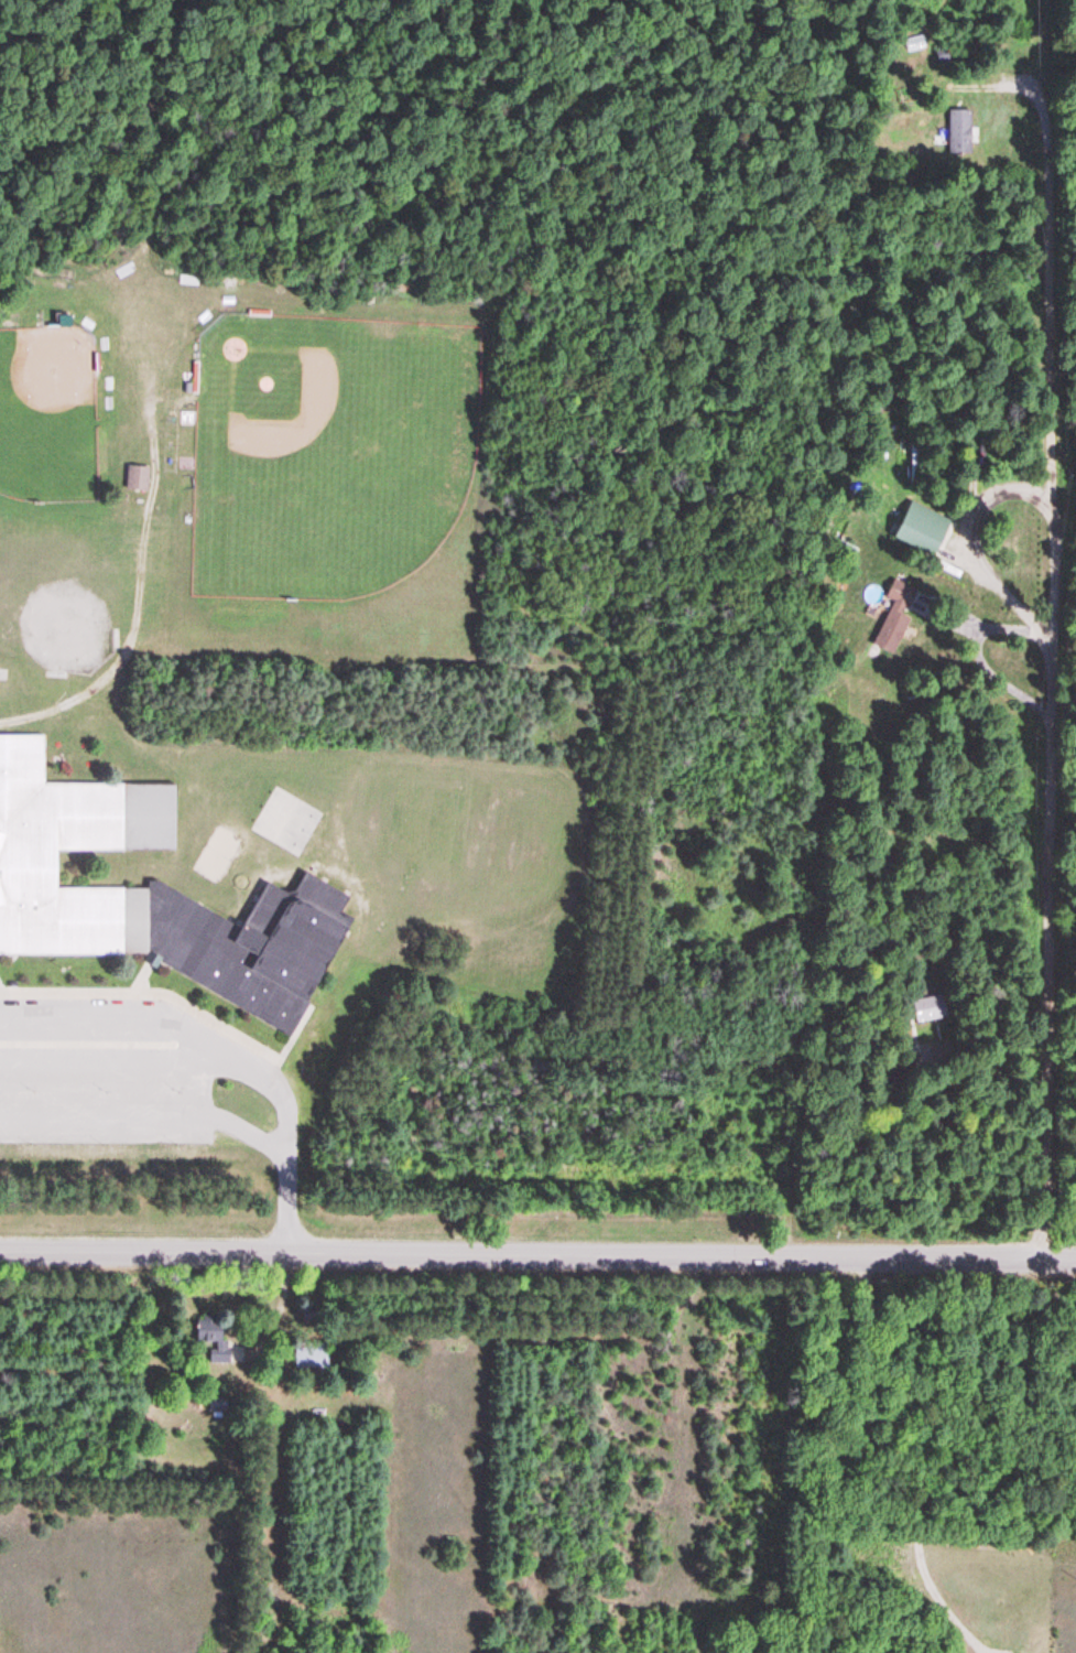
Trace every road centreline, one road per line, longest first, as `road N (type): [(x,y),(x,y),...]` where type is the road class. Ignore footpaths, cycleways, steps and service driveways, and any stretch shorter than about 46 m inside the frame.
road 1 (tertiary): [(0,1253),(1075,1259)]

